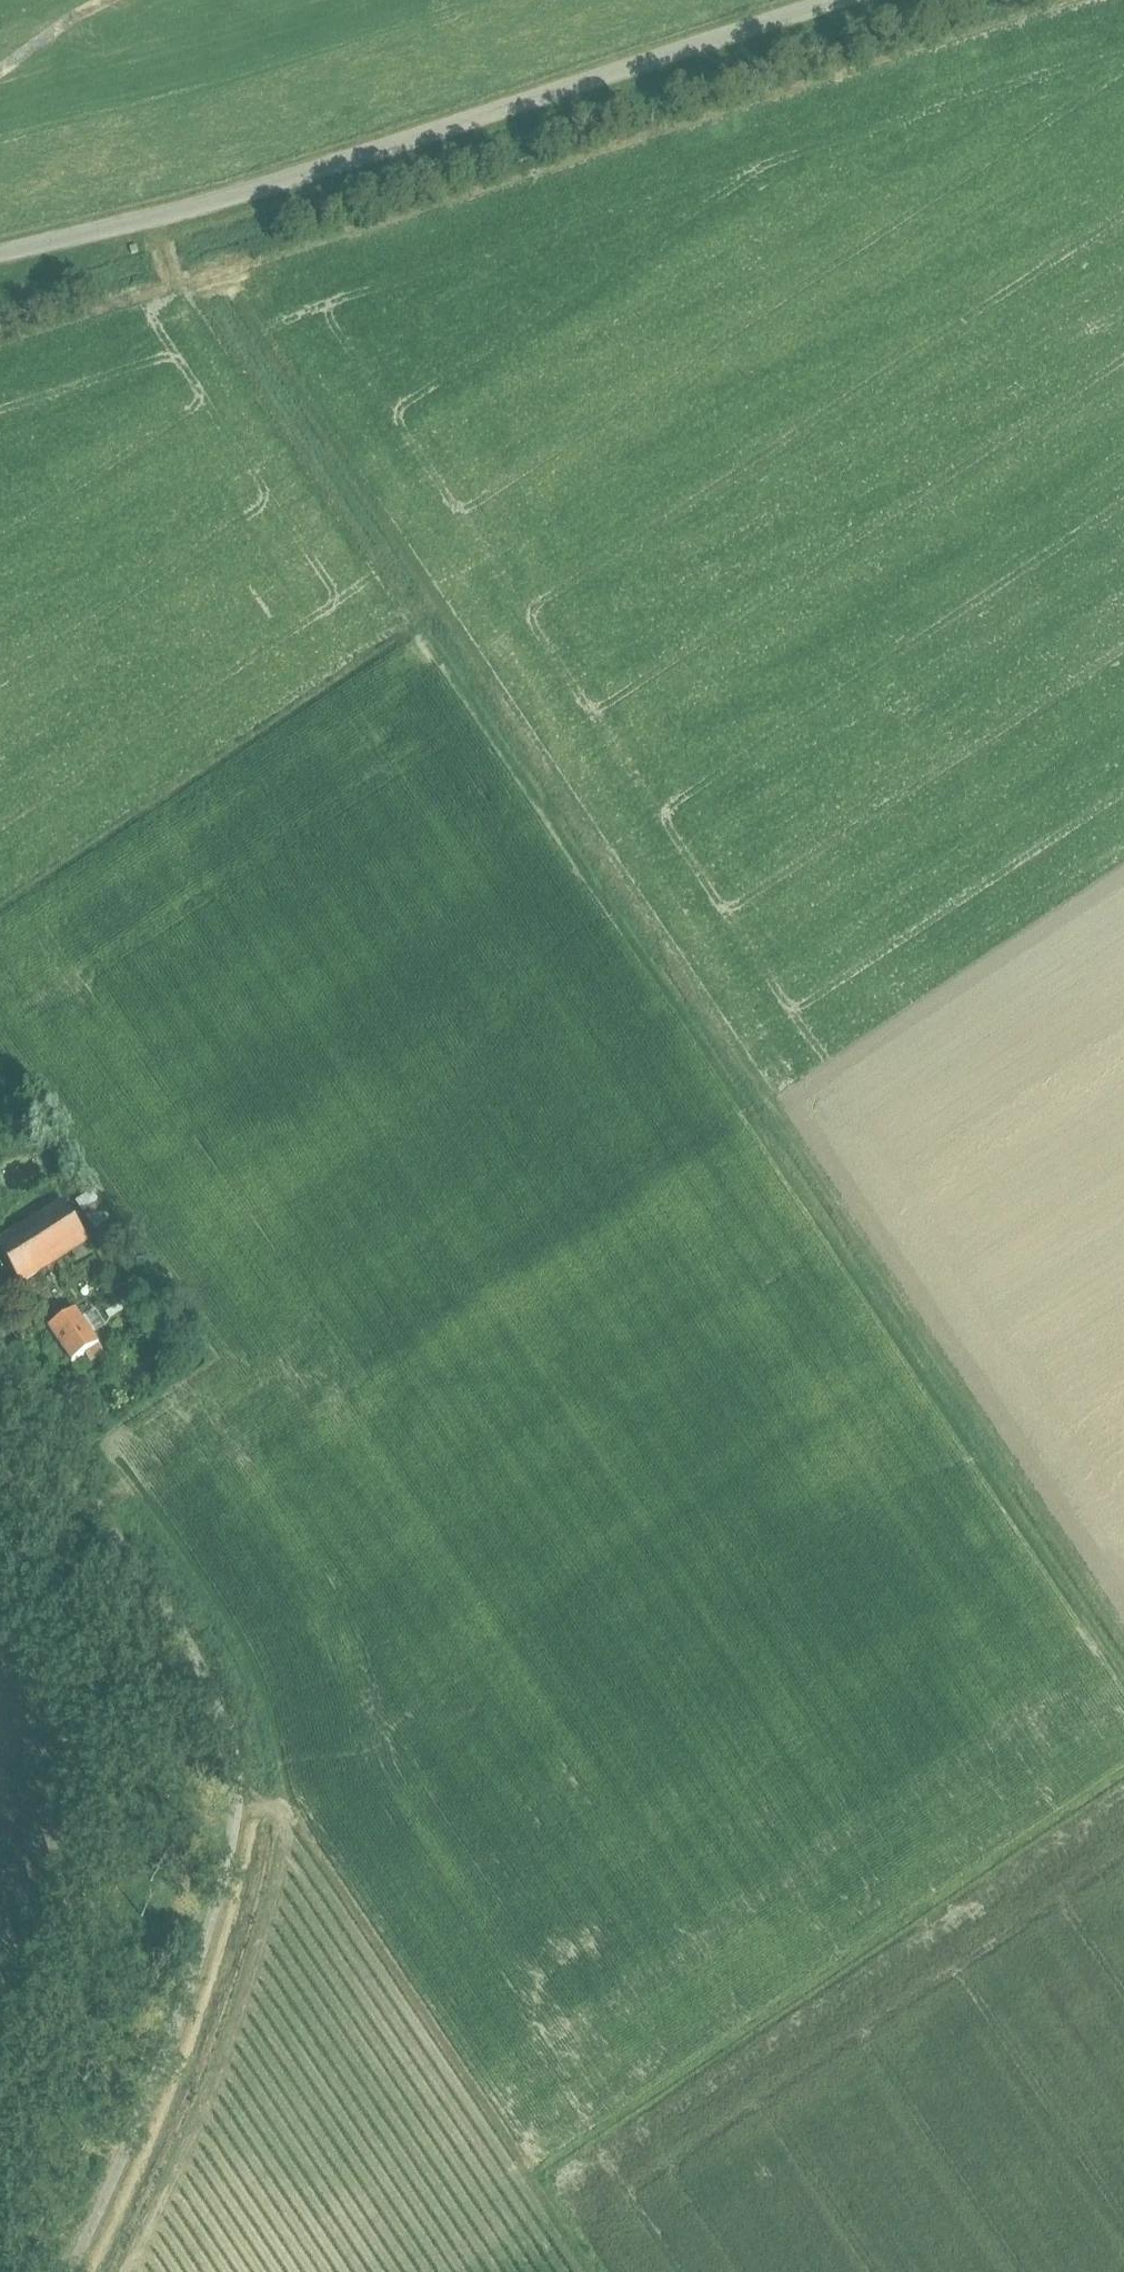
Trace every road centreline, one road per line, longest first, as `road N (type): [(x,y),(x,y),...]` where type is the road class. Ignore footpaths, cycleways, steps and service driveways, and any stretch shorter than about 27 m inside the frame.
road 1 (unclassified): [(64,2271),(201,1954),(227,1866),(233,1732),(160,1603),(0,1396)]
road 2 (unclassified): [(0,253),(275,182),(837,0)]
road 3 (track): [(0,71),(106,0)]

